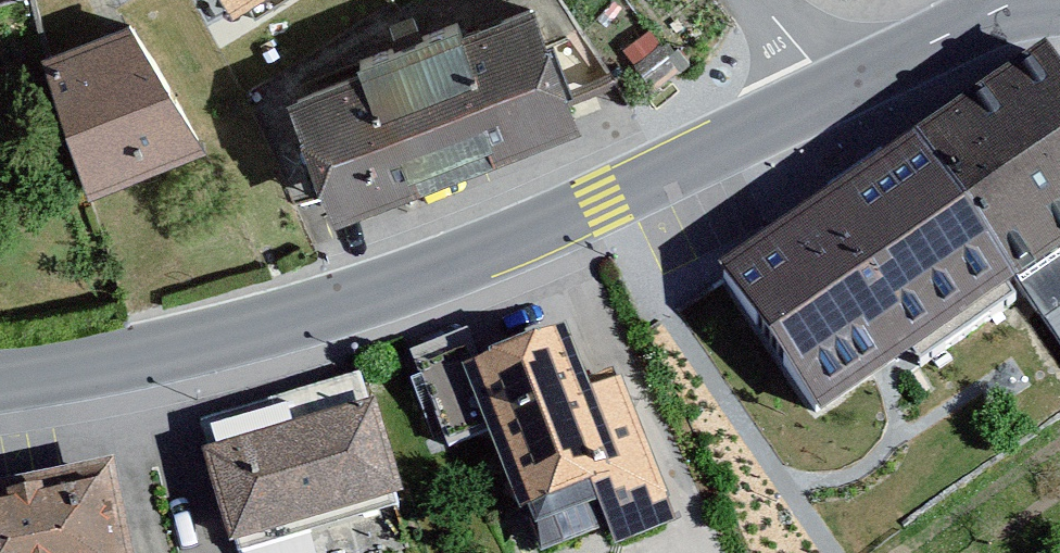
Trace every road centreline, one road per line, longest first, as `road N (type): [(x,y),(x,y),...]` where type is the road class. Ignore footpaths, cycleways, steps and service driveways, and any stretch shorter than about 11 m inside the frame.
road 1 (secondary): [(841,90),(605,205),(392,293),(237,341),(99,372),(0,383)]
road 2 (secondary): [(1018,0),(960,20),(841,90)]
road 3 (residential): [(758,0),(841,90)]

